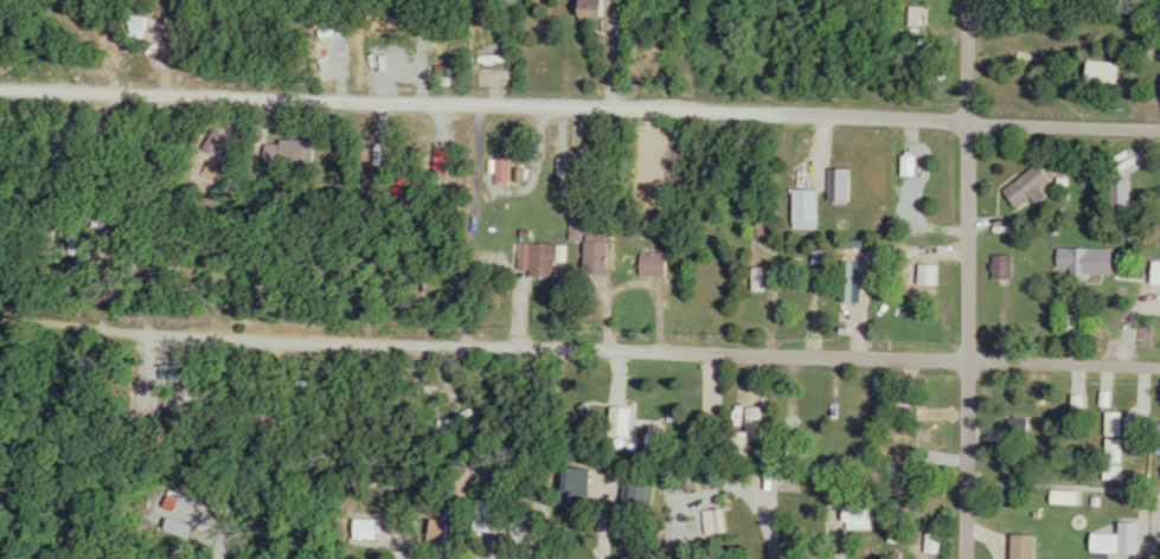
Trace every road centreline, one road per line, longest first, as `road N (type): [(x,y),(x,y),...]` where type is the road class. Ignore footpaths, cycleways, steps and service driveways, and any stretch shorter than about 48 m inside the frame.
road 1 (residential): [(1159,124),(927,108),(0,74)]
road 2 (residential): [(1159,349),(0,325)]
road 3 (residential): [(992,558),(996,0)]

